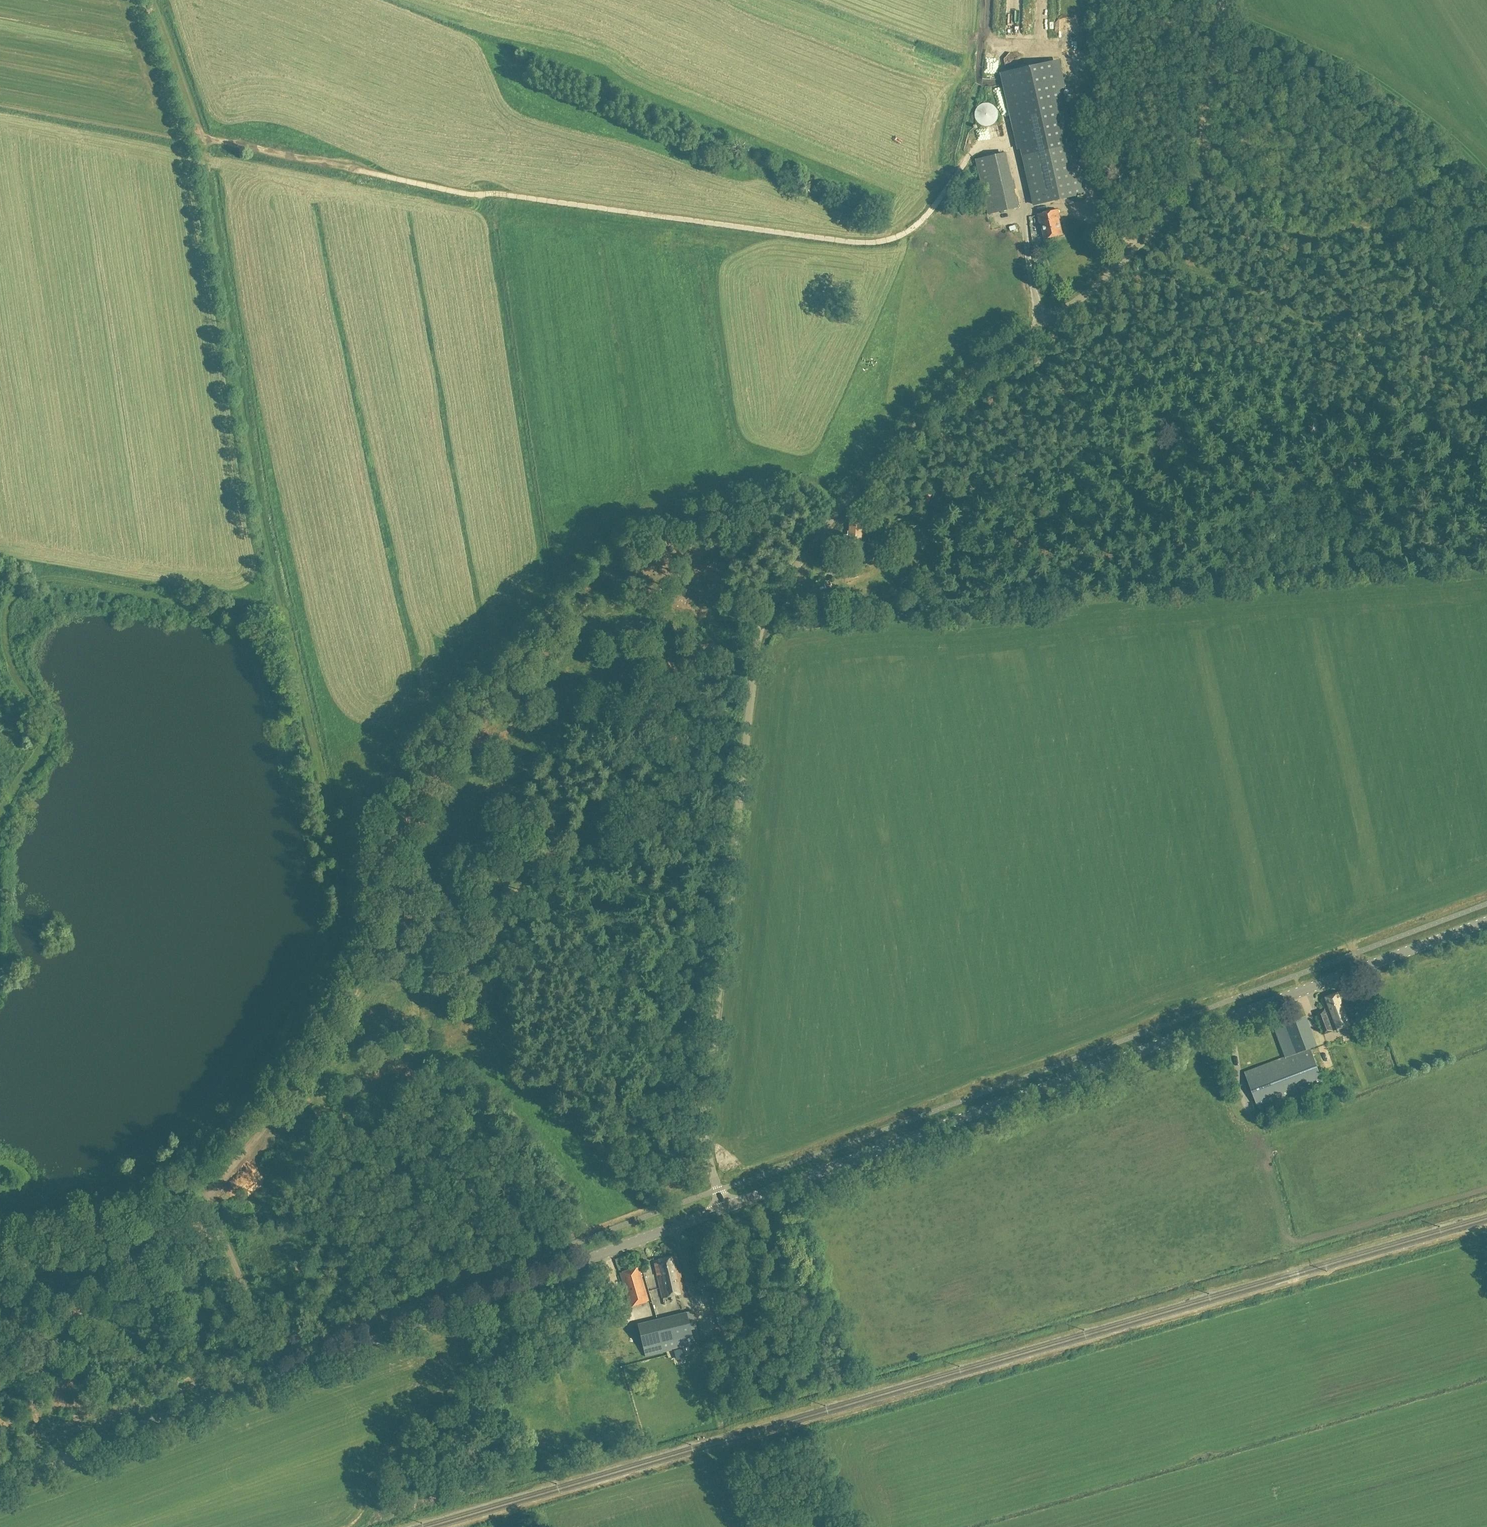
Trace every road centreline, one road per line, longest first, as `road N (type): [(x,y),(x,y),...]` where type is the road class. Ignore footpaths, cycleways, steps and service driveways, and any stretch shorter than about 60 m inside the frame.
road 1 (unclassified): [(724,1207),(705,1121),(760,629),(850,495),(932,401),(983,357),(1083,302),(1116,273),(1196,164),(1218,0)]
road 2 (track): [(971,155),(920,220),(874,243),(474,195),(198,138)]
road 3 (tertiary): [(724,1207),(1486,921)]
road 4 (tertiary): [(0,1480),(724,1207)]
road 5 (track): [(198,138),(265,537),(336,872)]
road 6 (track): [(152,0),(198,138)]

